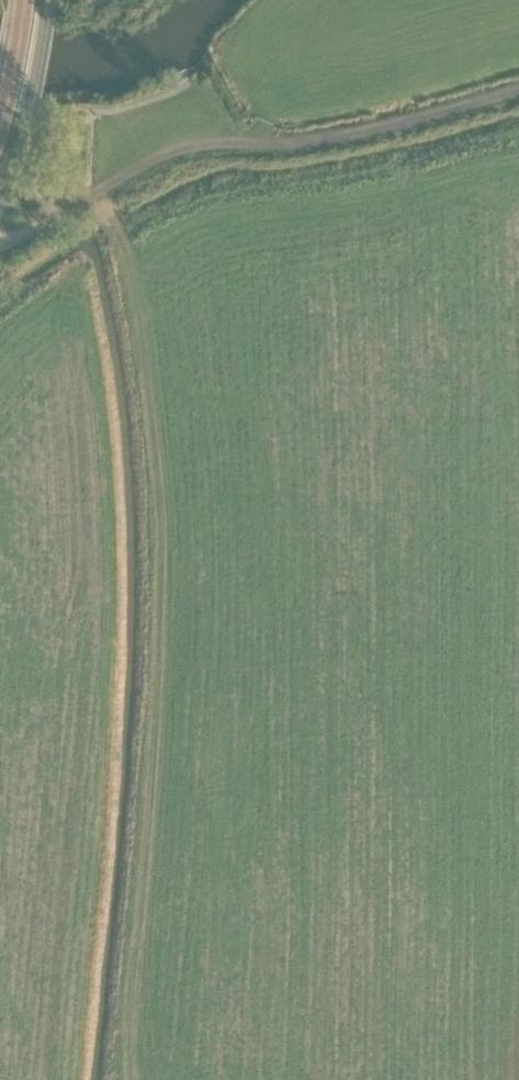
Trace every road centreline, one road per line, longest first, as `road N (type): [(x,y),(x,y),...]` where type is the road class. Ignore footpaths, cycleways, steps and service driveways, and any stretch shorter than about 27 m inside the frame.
road 1 (secondary): [(0,123),(24,0)]

